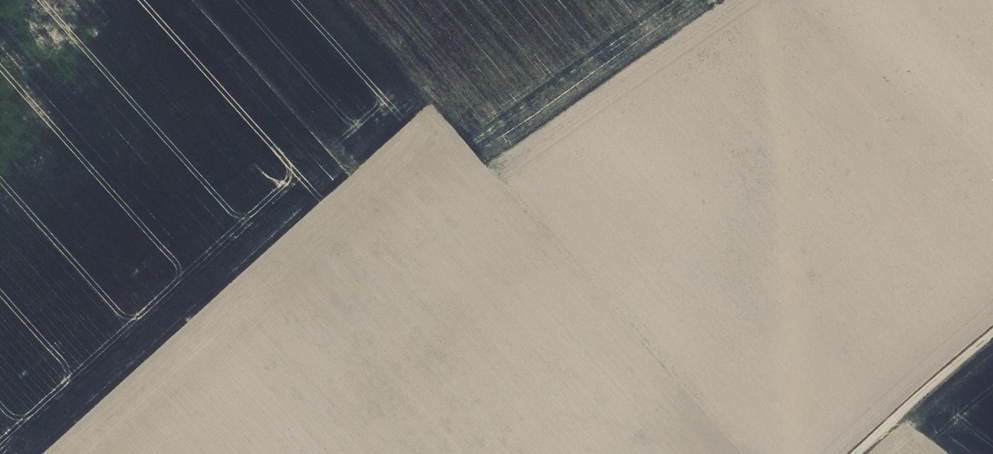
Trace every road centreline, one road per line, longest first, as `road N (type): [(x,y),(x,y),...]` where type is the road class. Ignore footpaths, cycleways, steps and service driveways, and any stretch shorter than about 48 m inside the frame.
road 1 (track): [(992,333),(861,453)]

